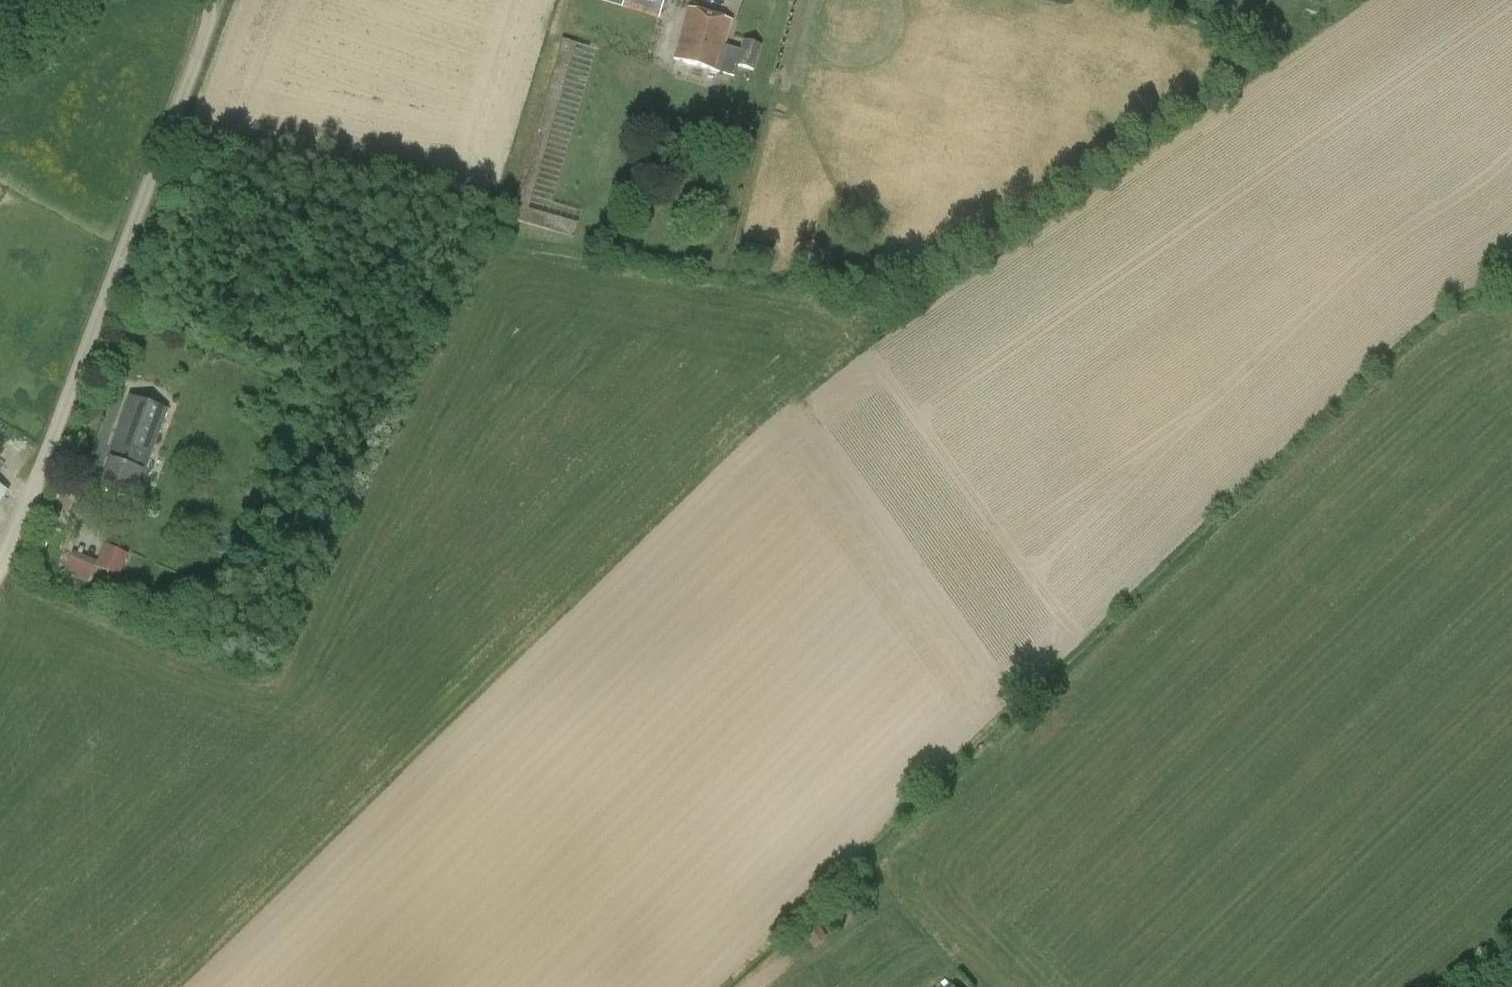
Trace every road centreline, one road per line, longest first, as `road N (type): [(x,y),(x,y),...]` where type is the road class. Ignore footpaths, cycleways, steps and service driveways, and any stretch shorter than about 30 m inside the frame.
road 1 (track): [(0,559),(207,27),(209,0)]

